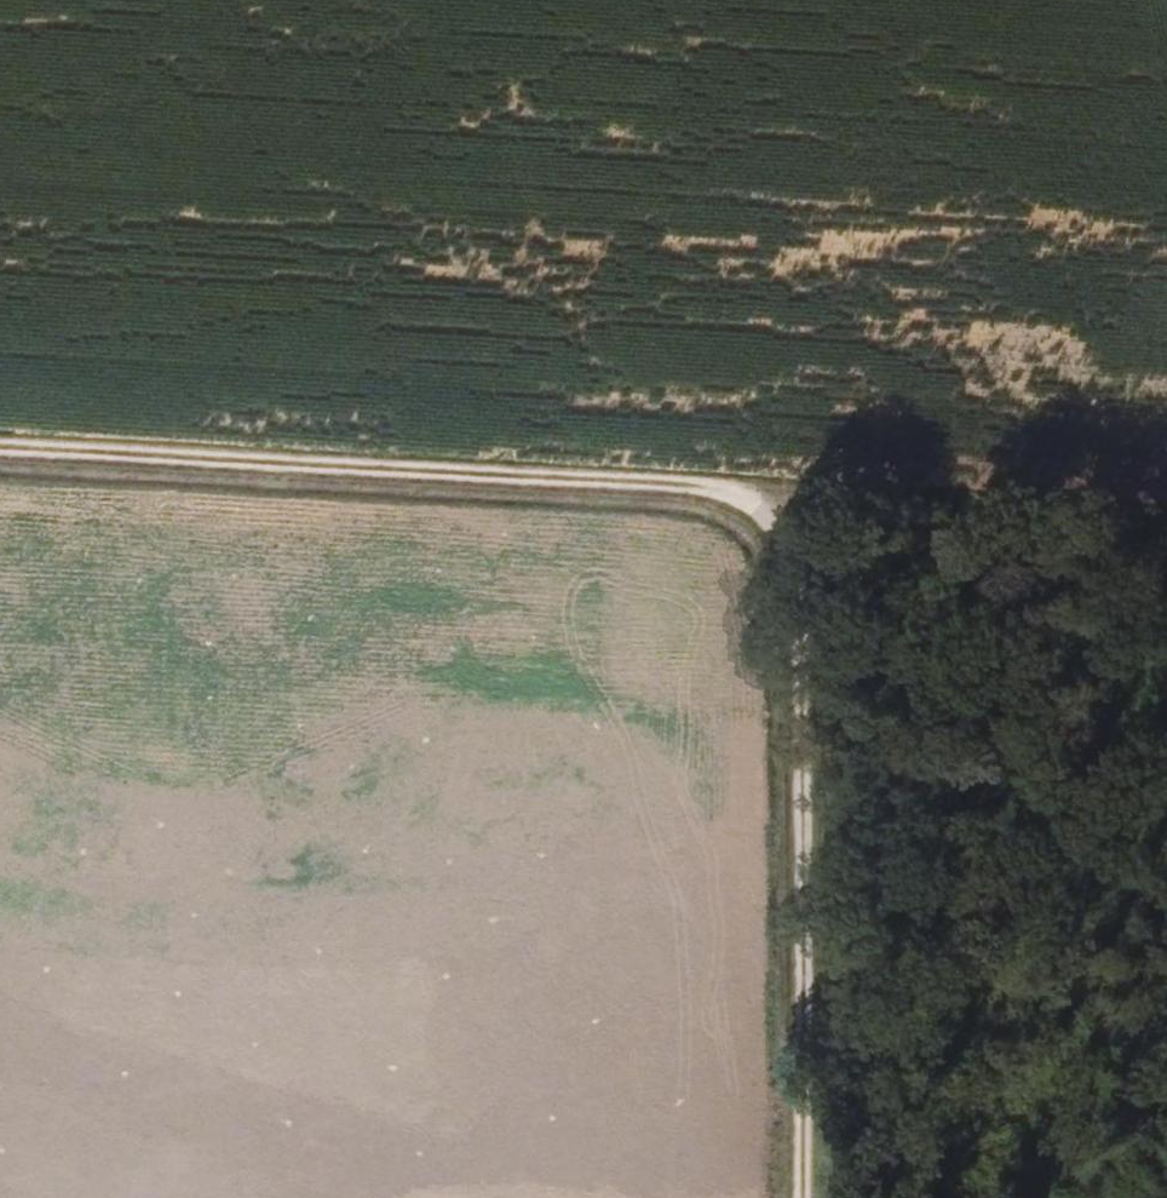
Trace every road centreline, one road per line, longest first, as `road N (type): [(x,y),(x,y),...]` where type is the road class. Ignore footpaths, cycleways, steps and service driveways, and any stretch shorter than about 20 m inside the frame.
road 1 (track): [(836,1197),(790,490),(0,450)]

